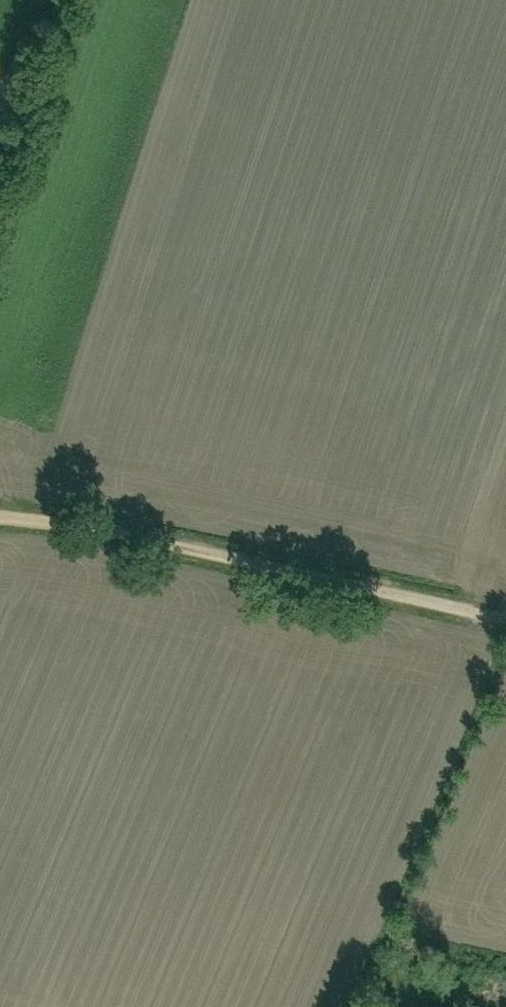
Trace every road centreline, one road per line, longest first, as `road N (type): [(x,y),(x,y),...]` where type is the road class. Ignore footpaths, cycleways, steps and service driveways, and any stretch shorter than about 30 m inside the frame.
road 1 (unclassified): [(505,621),(119,532),(0,518)]

